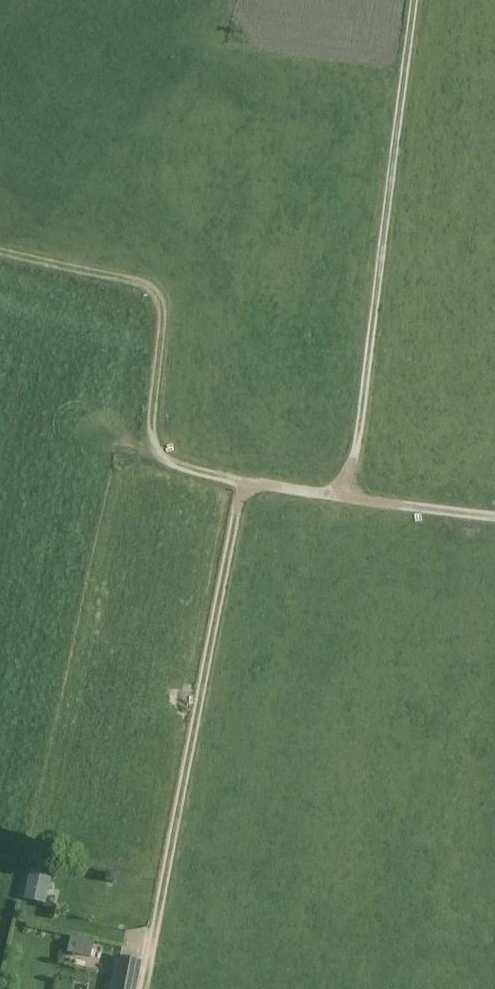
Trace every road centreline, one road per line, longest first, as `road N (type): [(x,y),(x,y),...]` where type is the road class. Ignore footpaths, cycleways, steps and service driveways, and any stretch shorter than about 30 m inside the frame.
road 1 (track): [(415,0),(344,497)]
road 2 (track): [(244,484),(152,943)]
road 3 (track): [(244,484),(175,467),(153,439),(164,330),(161,302),(145,284),(0,248)]
road 4 (track): [(494,520),(344,497)]

